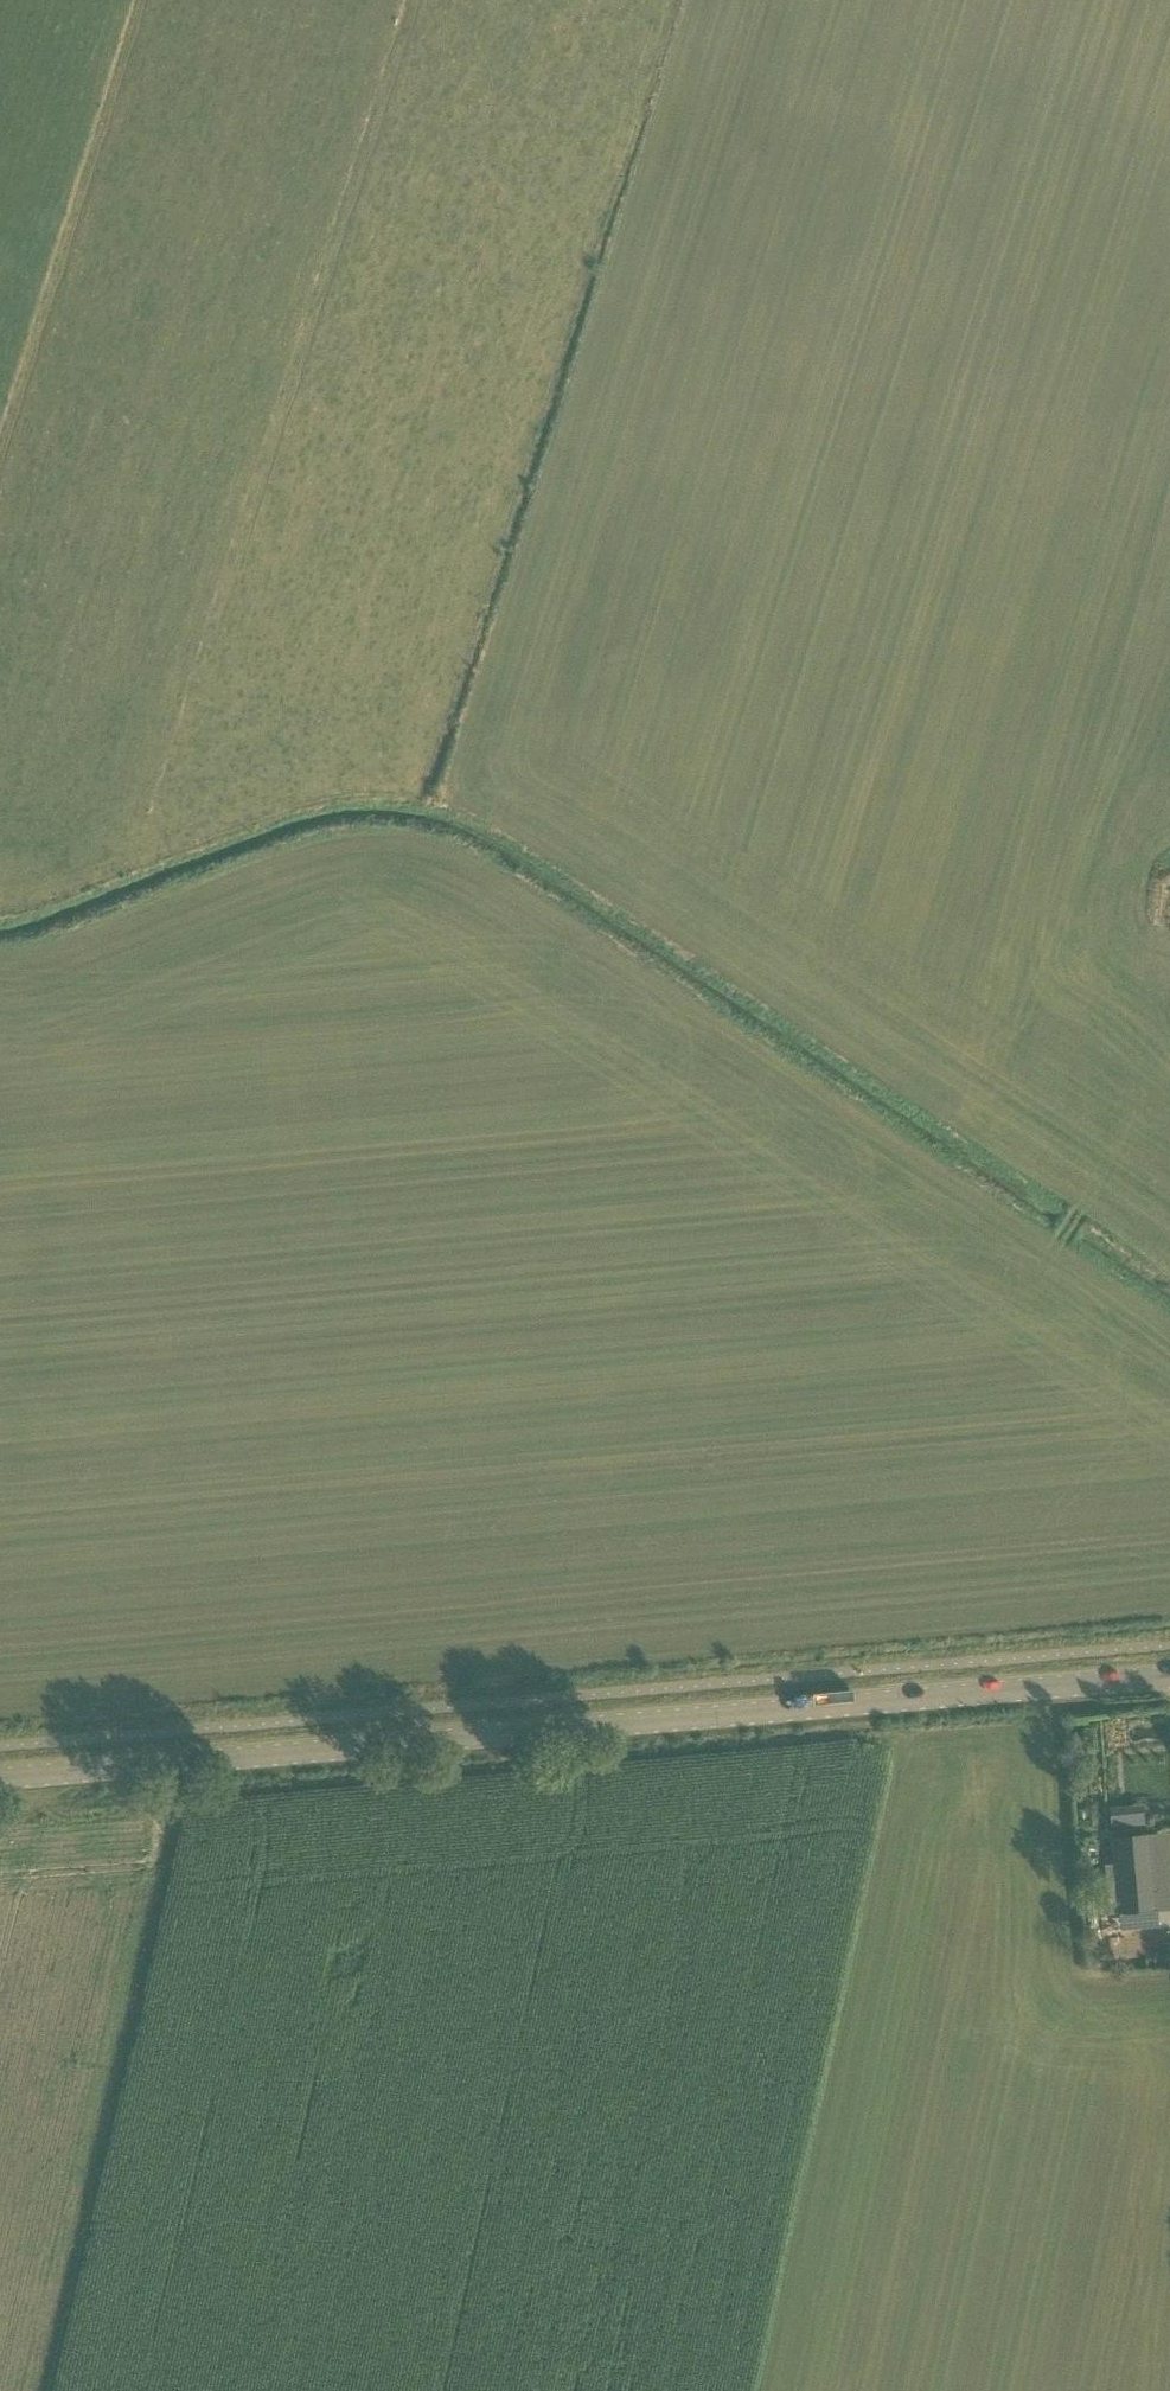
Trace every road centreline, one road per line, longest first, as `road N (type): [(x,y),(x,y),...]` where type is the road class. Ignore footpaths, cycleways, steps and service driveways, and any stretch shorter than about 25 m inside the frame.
road 1 (tertiary): [(1169,1676),(0,1778)]

